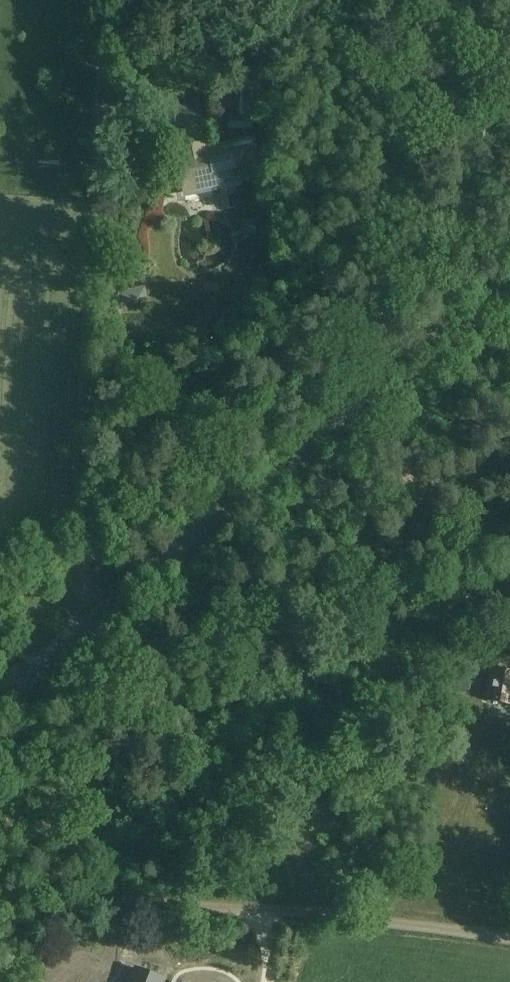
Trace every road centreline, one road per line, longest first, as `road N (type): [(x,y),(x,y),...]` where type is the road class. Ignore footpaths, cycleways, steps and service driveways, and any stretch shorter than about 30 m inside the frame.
road 1 (unclassified): [(0,700),(509,280)]
road 2 (track): [(92,625),(81,596),(82,527),(106,0)]
road 3 (track): [(0,893),(311,914),(509,939)]

